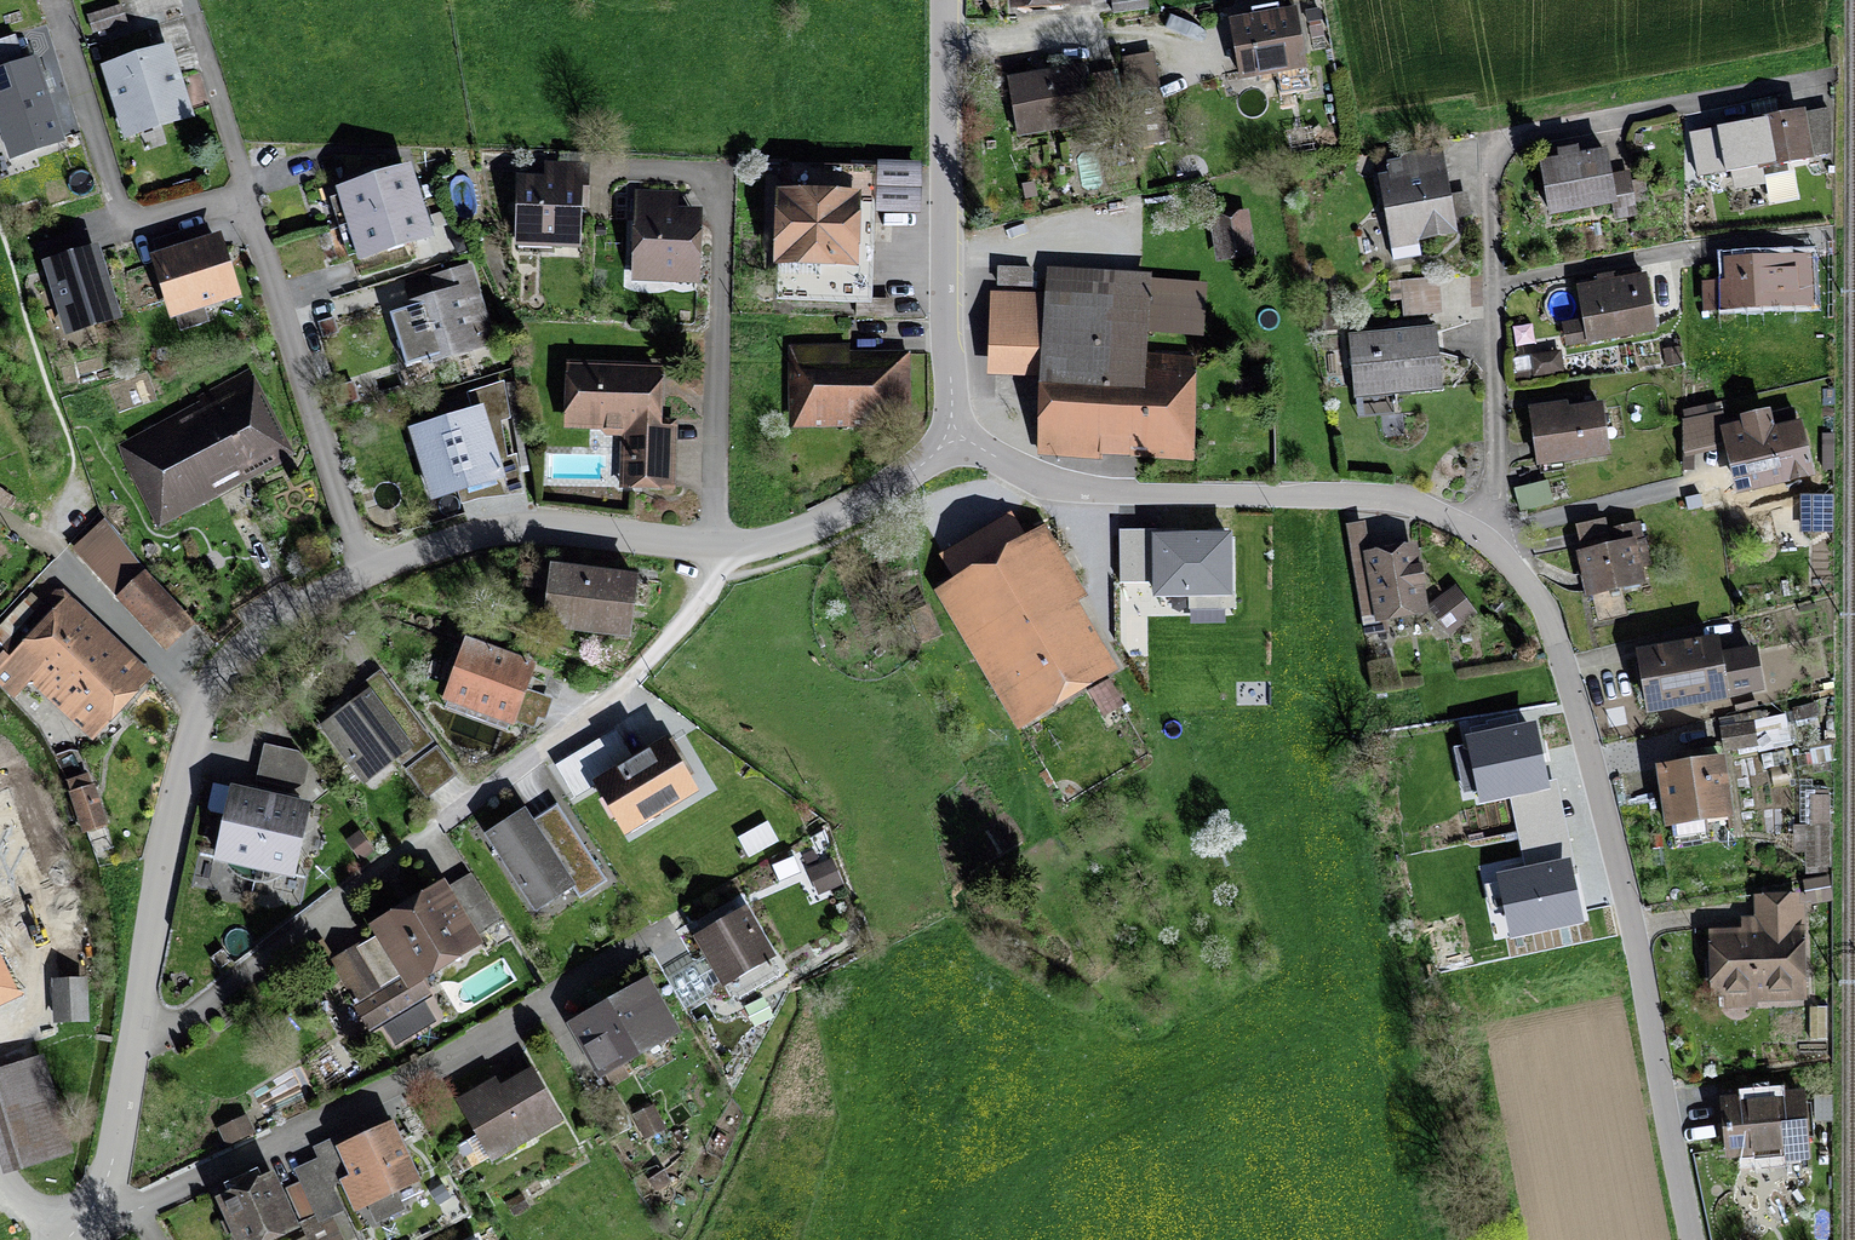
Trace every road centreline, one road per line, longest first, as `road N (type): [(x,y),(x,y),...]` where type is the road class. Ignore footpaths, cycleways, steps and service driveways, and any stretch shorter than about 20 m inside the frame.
road 1 (residential): [(1694,1239),(1621,877),(1563,665),(1542,606),(1503,555),(1410,501),(1090,491),(1037,478),(952,437)]
road 2 (residential): [(73,1239),(94,1216),(111,1174),(203,704),(234,654),(260,630),(368,572)]
road 3 (residential): [(64,0),(138,233),(249,203),(368,572)]
road 4 (residential): [(368,572),(450,542),(529,528),(725,551),(858,507),(952,437)]
road 5 (residential): [(952,437),(944,0)]

